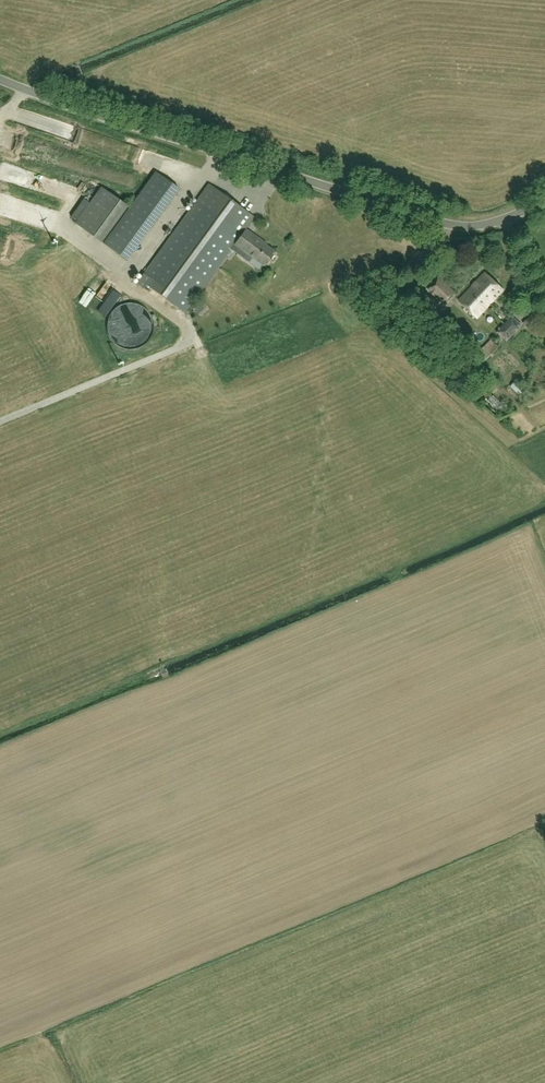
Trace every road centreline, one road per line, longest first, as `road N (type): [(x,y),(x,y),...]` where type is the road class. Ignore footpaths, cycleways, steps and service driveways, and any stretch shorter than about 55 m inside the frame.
road 1 (unclassified): [(544,202),(486,224),(439,222),(0,79)]
road 2 (track): [(116,995),(544,815)]
road 3 (track): [(0,1044),(116,995),(110,1015),(84,1027)]

